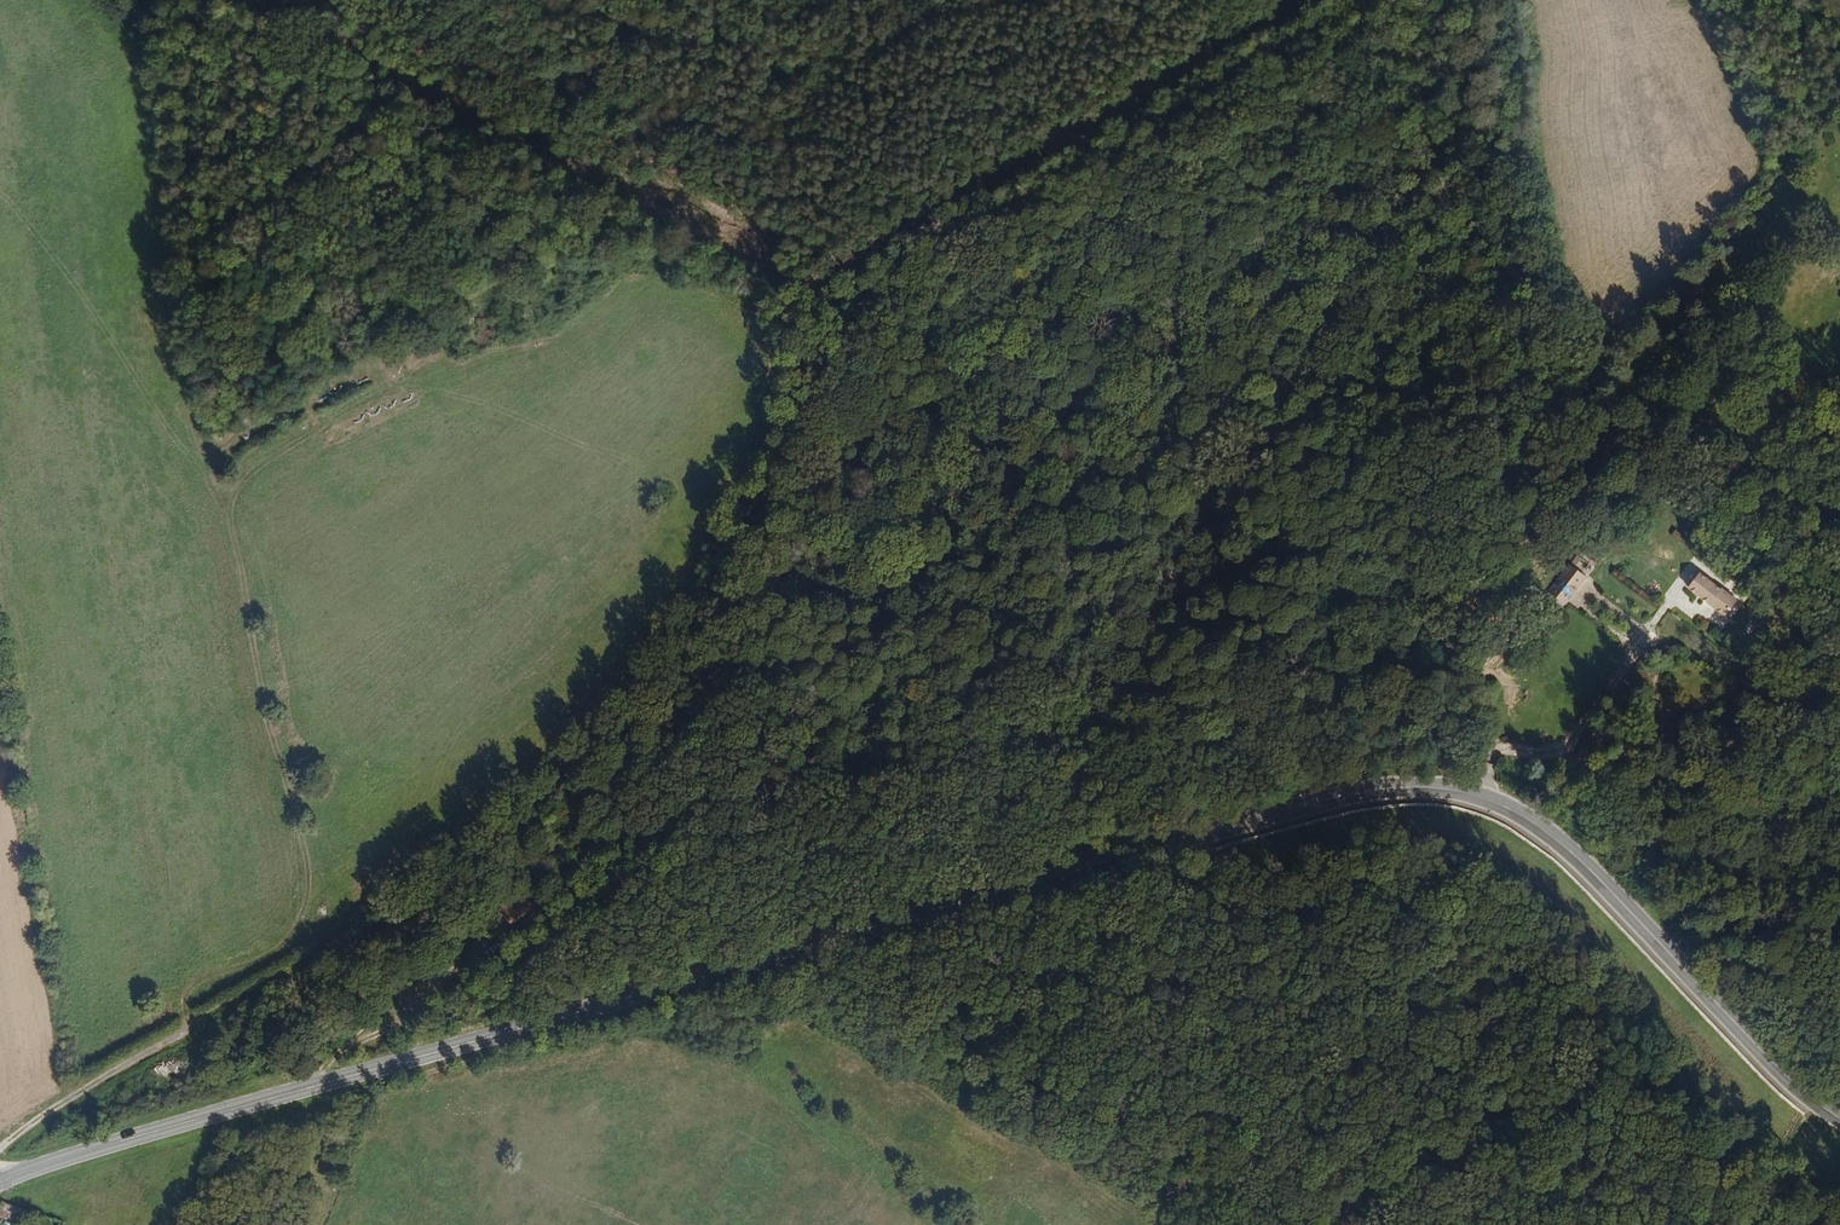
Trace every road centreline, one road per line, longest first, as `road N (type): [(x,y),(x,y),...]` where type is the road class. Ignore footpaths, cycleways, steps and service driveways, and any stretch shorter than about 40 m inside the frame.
road 1 (primary): [(0,1183),(152,1129),(1317,791),(1399,776),(1455,784),(1506,805),(1575,854),(1732,1035),(1839,1122)]
road 2 (track): [(0,1145),(51,1101),(331,945),(575,790)]

